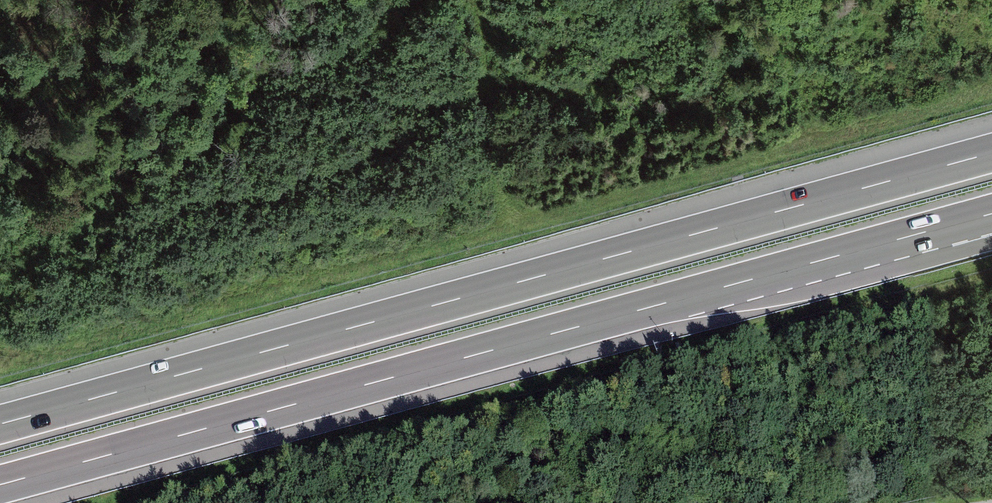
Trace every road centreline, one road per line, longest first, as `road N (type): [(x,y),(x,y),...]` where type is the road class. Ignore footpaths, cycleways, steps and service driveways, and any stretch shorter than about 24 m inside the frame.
road 1 (motorway): [(991,152),(0,424)]
road 2 (motorway): [(0,486),(991,214)]

